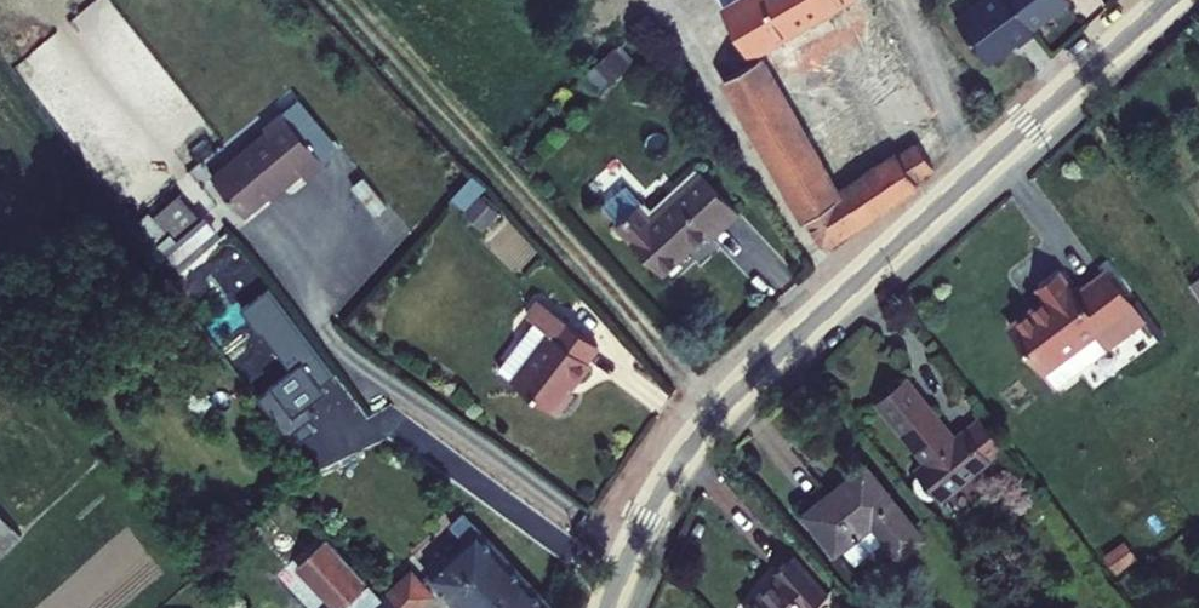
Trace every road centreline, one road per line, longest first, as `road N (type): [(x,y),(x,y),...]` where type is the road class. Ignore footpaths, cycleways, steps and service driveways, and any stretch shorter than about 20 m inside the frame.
road 1 (tertiary): [(608,607),(678,462),(716,415),(1166,0)]
road 2 (track): [(716,415),(345,0)]

